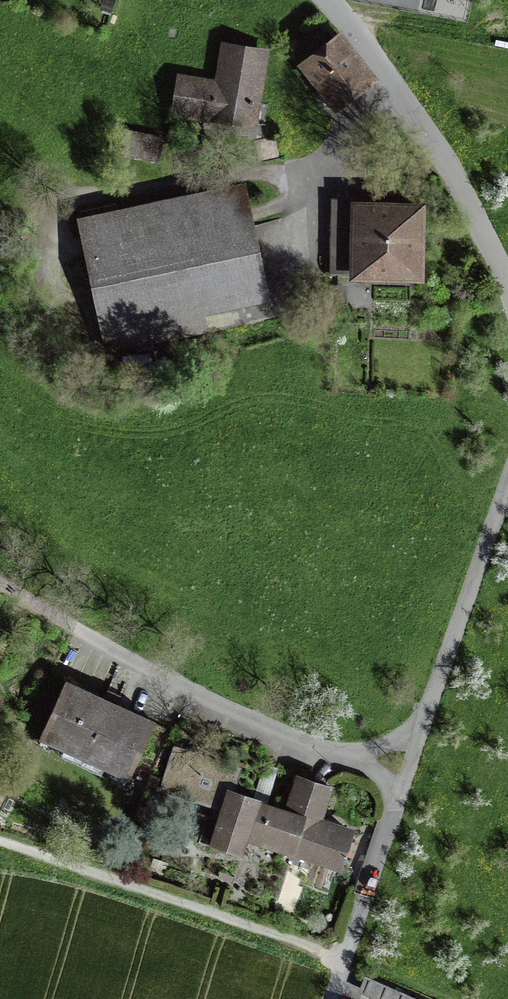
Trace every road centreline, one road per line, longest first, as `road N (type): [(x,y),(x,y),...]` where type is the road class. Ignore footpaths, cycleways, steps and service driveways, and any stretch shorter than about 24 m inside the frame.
road 1 (residential): [(325,0),(413,111),(461,187),(507,289)]
road 2 (residential): [(507,496),(401,791)]
road 3 (residential): [(196,691),(401,791)]
road 4 (track): [(196,691),(0,586)]
road 5 (residential): [(401,791),(332,998)]

